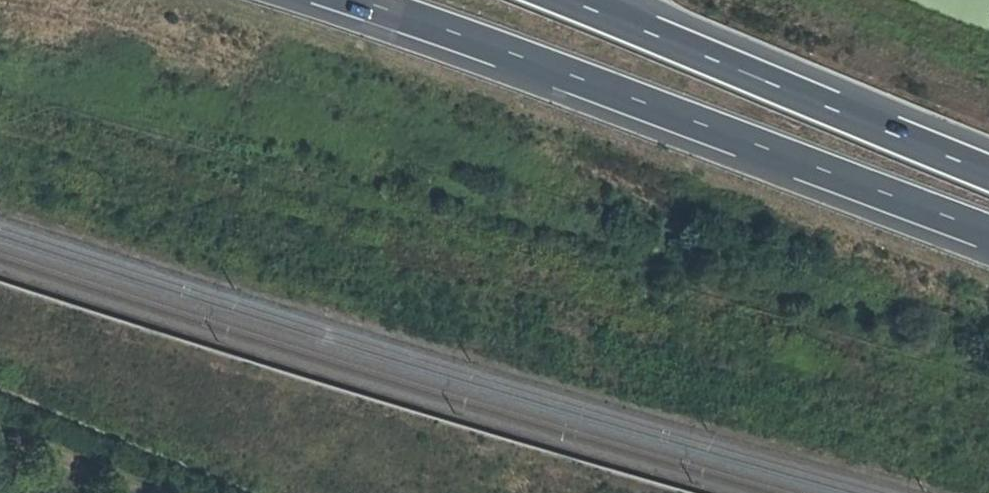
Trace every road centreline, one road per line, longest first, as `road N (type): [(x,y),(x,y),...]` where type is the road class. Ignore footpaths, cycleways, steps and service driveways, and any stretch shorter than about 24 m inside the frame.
road 1 (motorway): [(356,0),(988,233)]
road 2 (motorway): [(988,170),(571,0)]
road 3 (track): [(0,440),(135,492)]

